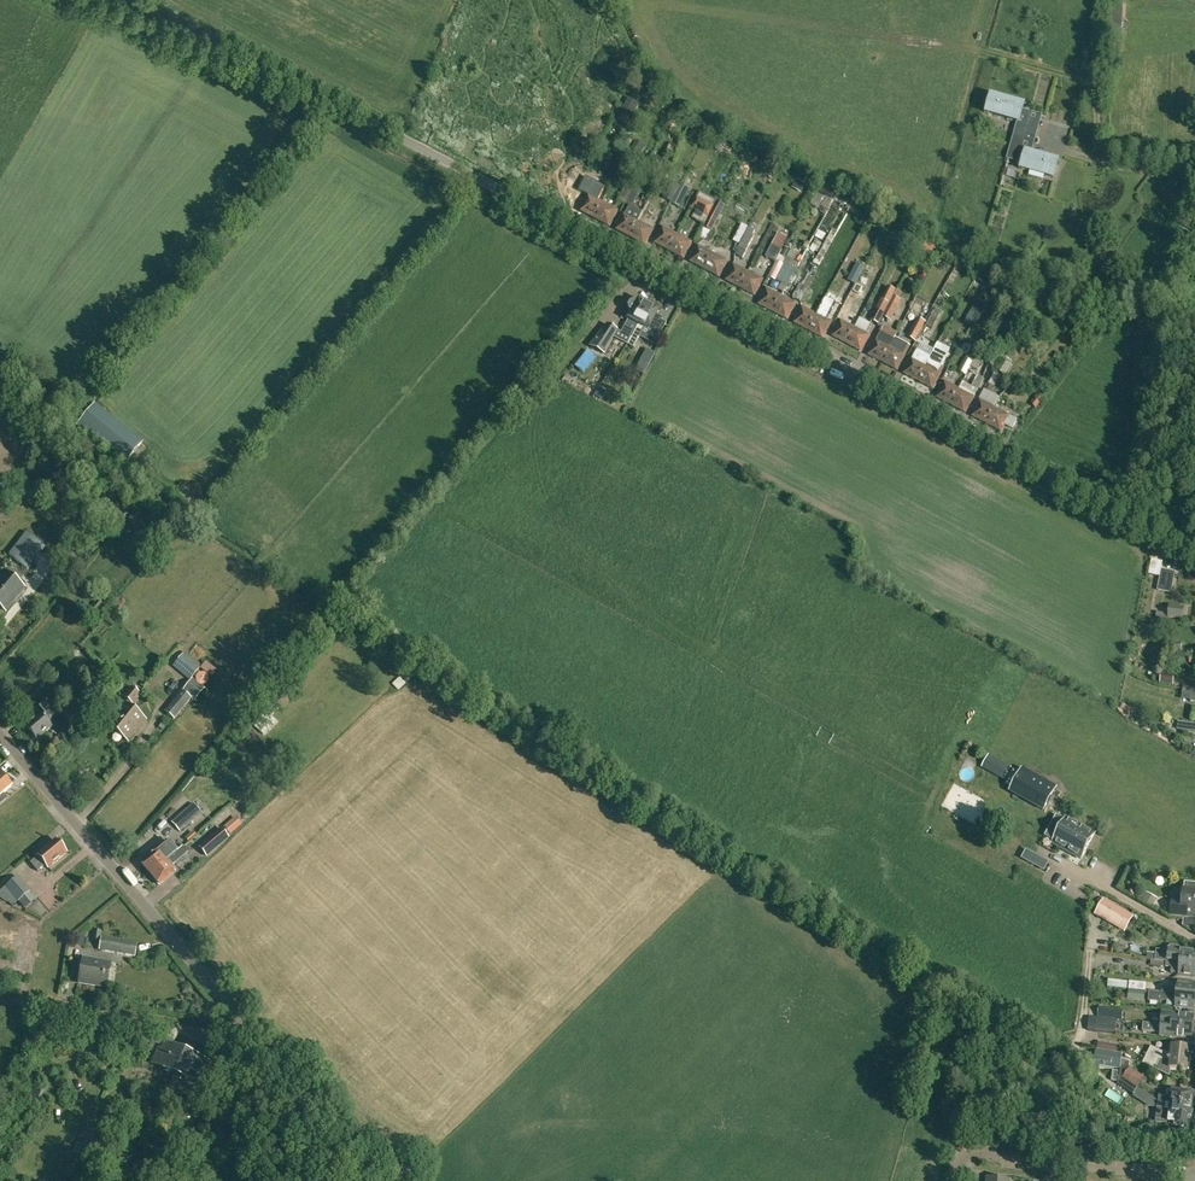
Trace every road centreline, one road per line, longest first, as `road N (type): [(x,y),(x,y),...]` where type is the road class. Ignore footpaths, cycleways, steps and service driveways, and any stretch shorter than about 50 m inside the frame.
road 1 (residential): [(1194,553),(530,203)]
road 2 (unclassified): [(530,203),(139,0)]
road 3 (tertiary): [(249,1031),(0,734)]
road 4 (residential): [(955,1180),(956,1164),(978,1152),(1194,1177)]
road 5 (residential): [(249,1031),(232,1037),(0,998)]
road 6 (tertiary): [(315,1180),(282,1083),(249,1031)]

